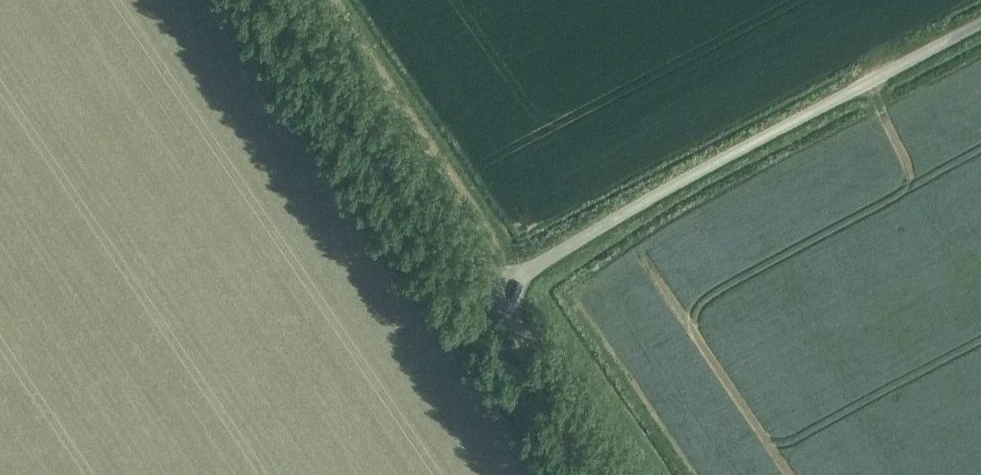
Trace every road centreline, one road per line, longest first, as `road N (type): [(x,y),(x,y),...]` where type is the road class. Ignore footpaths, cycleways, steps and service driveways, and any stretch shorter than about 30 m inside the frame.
road 1 (unclassified): [(489,290),(628,206),(980,22)]
road 2 (unclassified): [(489,290),(295,0)]
road 3 (unclassified): [(613,474),(489,290)]

